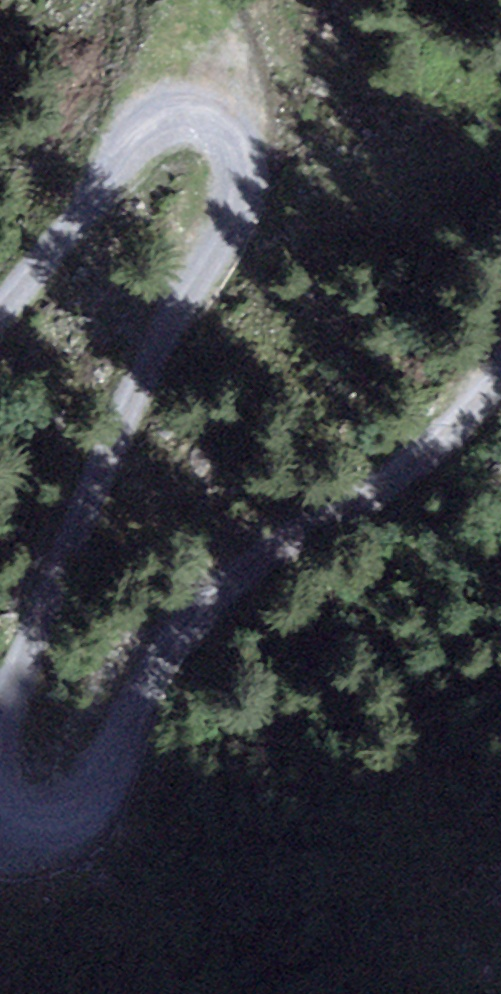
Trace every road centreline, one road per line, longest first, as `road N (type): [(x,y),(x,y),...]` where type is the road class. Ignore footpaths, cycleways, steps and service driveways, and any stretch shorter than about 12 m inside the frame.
road 1 (track): [(0,311),(162,126),(206,128),(232,152),(239,197),(144,364),(48,592),(0,737)]
road 2 (track): [(0,806),(20,827),(63,831),(95,804),(140,691),(224,591),(445,441),(500,377)]

